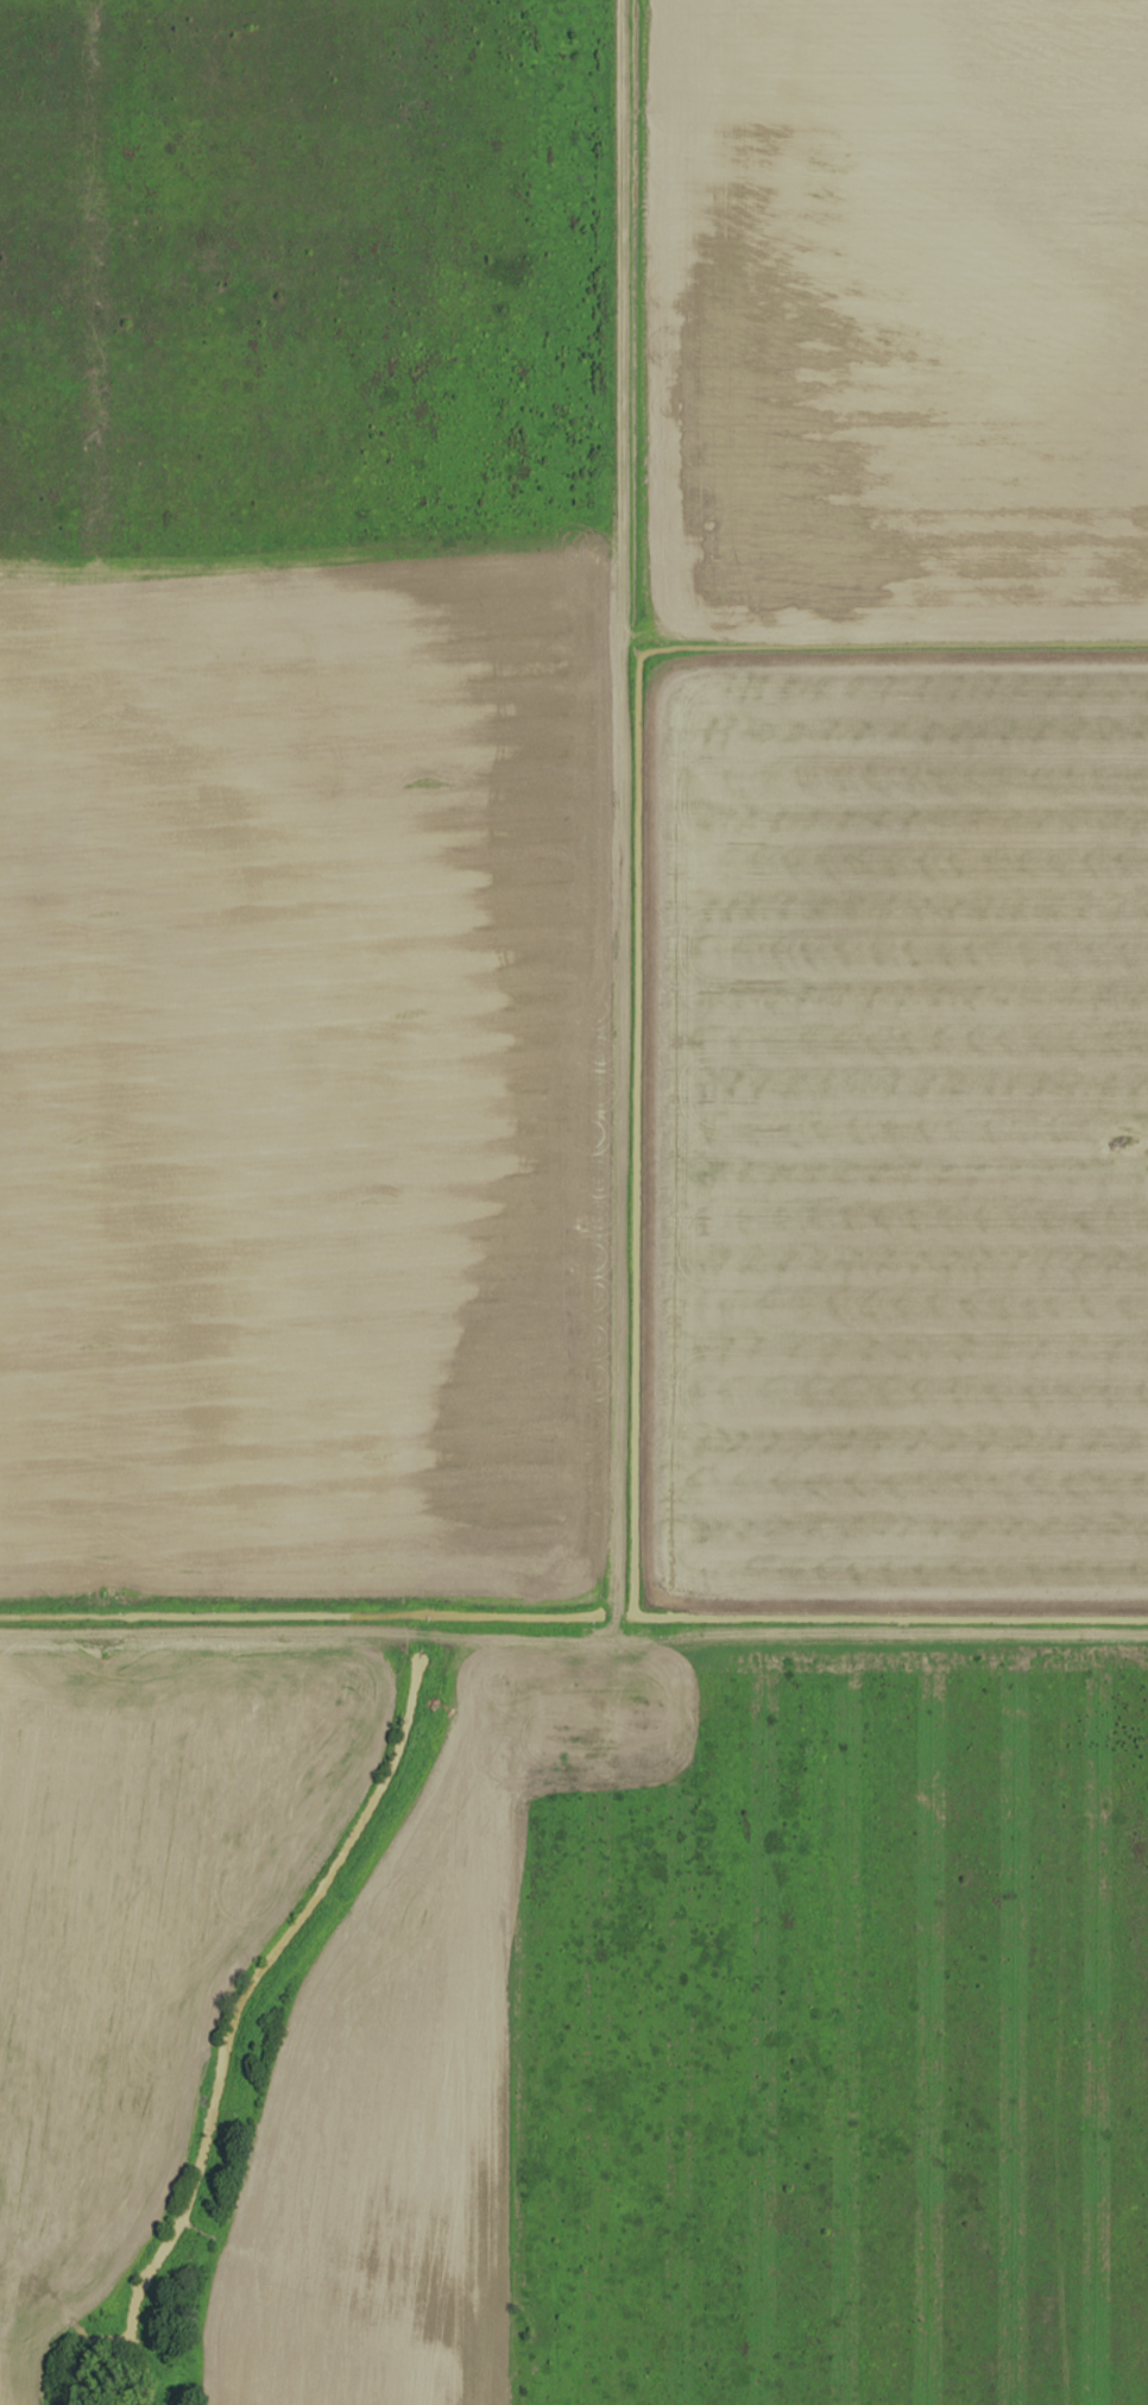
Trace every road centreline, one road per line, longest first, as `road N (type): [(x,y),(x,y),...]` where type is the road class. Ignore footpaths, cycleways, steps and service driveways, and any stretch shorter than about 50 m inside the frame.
road 1 (track): [(617,1654),(618,0)]
road 2 (track): [(1147,1657),(0,1660)]

